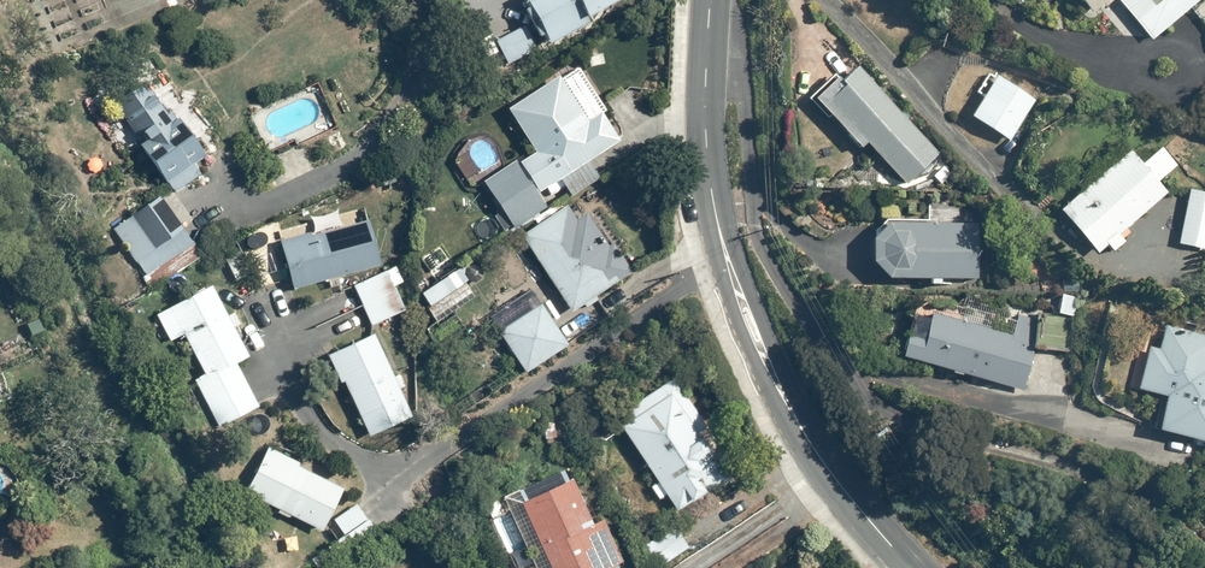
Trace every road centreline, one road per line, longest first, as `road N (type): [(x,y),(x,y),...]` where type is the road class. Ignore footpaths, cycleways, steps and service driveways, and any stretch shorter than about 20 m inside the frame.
road 1 (tertiary): [(711,0),(707,142),(731,269),(813,445),(912,567)]

